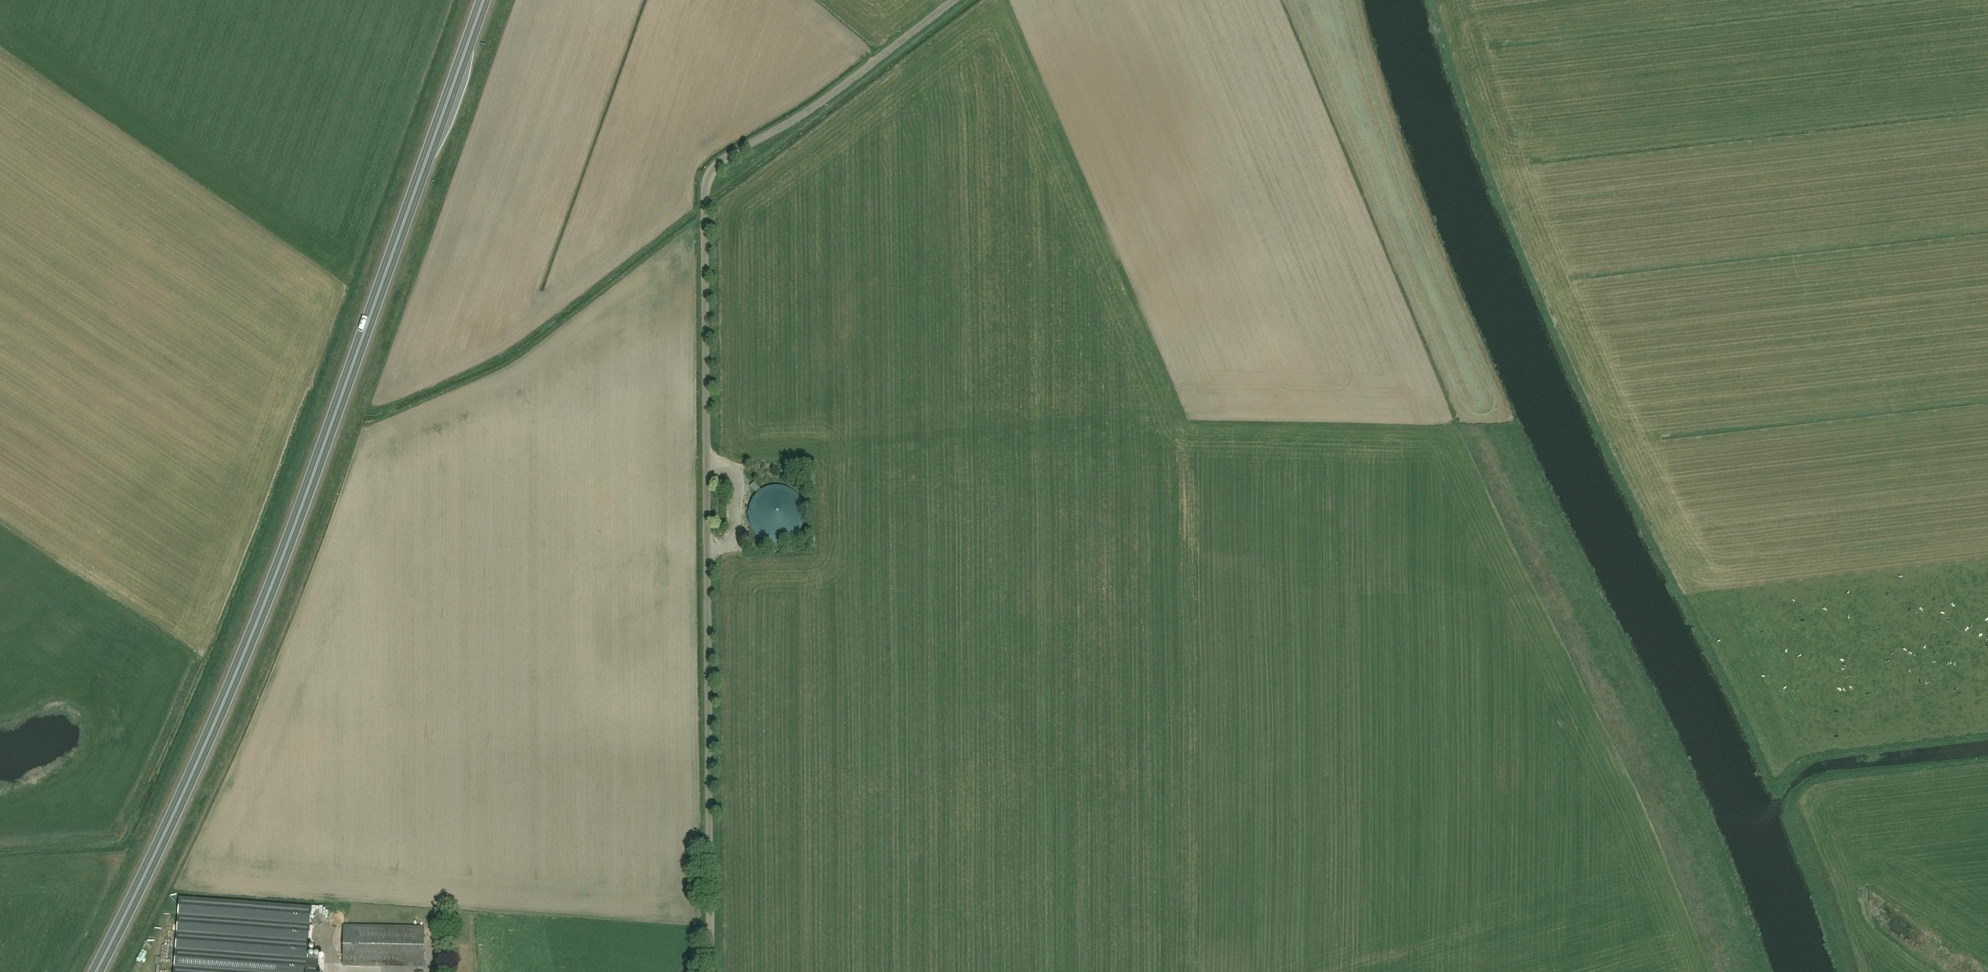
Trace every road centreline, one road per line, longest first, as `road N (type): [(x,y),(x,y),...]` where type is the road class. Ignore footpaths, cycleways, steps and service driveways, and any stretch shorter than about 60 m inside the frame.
road 1 (unclassified): [(710,971),(707,178),(719,161),(812,108),(952,0)]
road 2 (trunk): [(97,971),(269,595),(483,0)]

